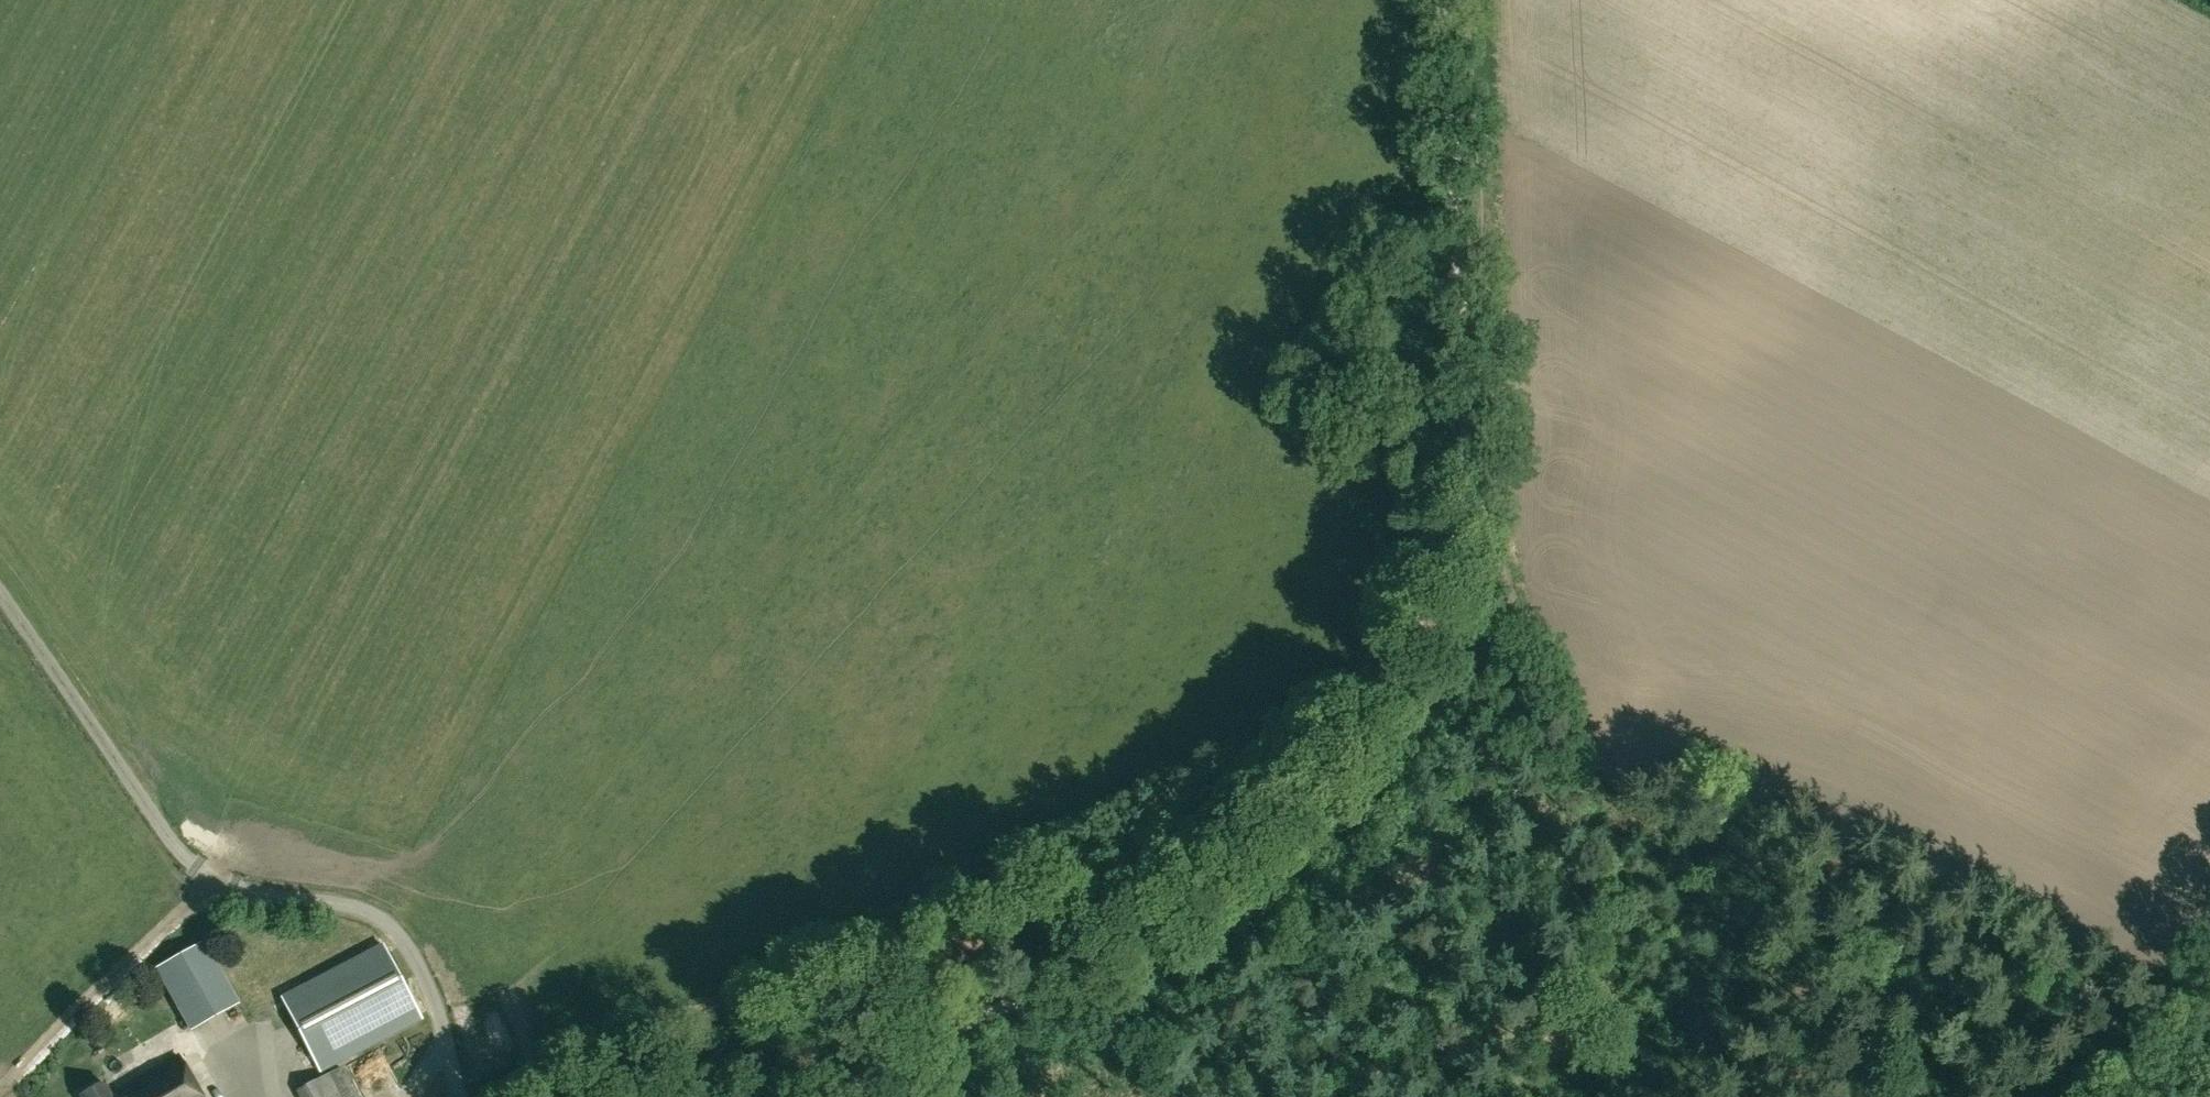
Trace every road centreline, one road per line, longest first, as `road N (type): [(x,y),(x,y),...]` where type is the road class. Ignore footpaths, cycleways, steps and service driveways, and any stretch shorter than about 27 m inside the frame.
road 1 (track): [(1101,951),(1240,855),(1444,597),(1465,496),(1442,0)]
road 2 (unclassified): [(464,1096),(406,937),(379,915),(187,866),(0,606)]
road 3 (track): [(822,1096),(1101,951)]

